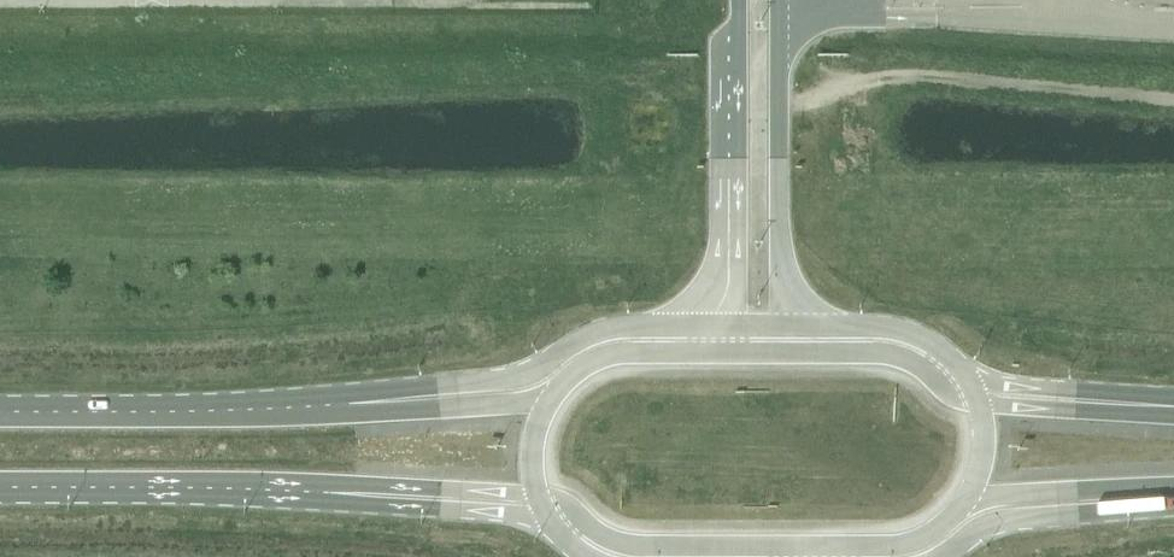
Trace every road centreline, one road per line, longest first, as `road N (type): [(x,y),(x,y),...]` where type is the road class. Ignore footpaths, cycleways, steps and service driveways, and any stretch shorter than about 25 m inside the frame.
road 1 (primary): [(0,489),(424,498)]
road 2 (primary): [(397,402),(0,411)]
road 3 (track): [(1173,104),(904,75),(783,104)]
road 4 (primary): [(724,328),(597,333),(529,374),(397,402)]
road 5 (unclassified): [(735,0),(724,328)]
road 6 (unclassified): [(785,328),(781,0)]
road 7 (primary): [(978,406),(901,356),(881,352),(722,354)]
road 8 (primary): [(537,495),(627,545),(786,546)]
road 9 (primary): [(970,384),(932,346),(897,329),(785,328)]
road 10 (primary): [(935,556),(993,525),(1118,504)]
road 11 (primary): [(722,354),(610,357),(571,377),(547,403)]
road 12 (primary): [(786,546),(911,541),(962,506)]
road 13 (primary): [(962,506),(1075,493),(1118,504)]
road 14 (primary): [(1122,406),(1075,390),(970,384)]
road 15 (primary): [(547,403),(441,410),(397,402)]
road 16 (primary): [(1122,406),(1075,412),(978,406)]
road 17 (primary): [(424,498),(453,510),(546,517)]

